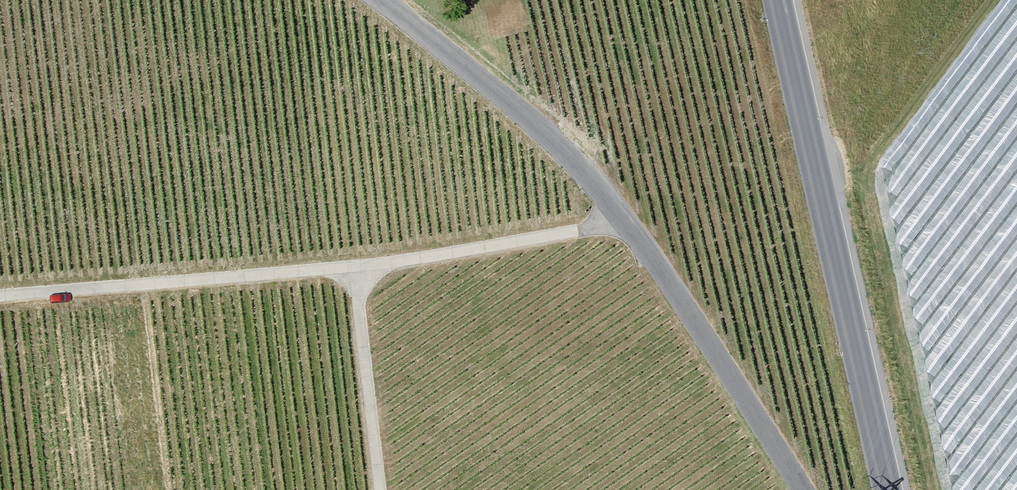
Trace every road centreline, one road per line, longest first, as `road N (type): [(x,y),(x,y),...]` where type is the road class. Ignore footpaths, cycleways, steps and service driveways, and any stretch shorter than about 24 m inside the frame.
road 1 (unclassified): [(386,0),(538,126),(625,222),(802,489)]
road 2 (track): [(625,222),(356,268),(0,297)]
road 3 (tertiary): [(891,489),(779,0)]
road 4 (track): [(380,489),(356,268)]

